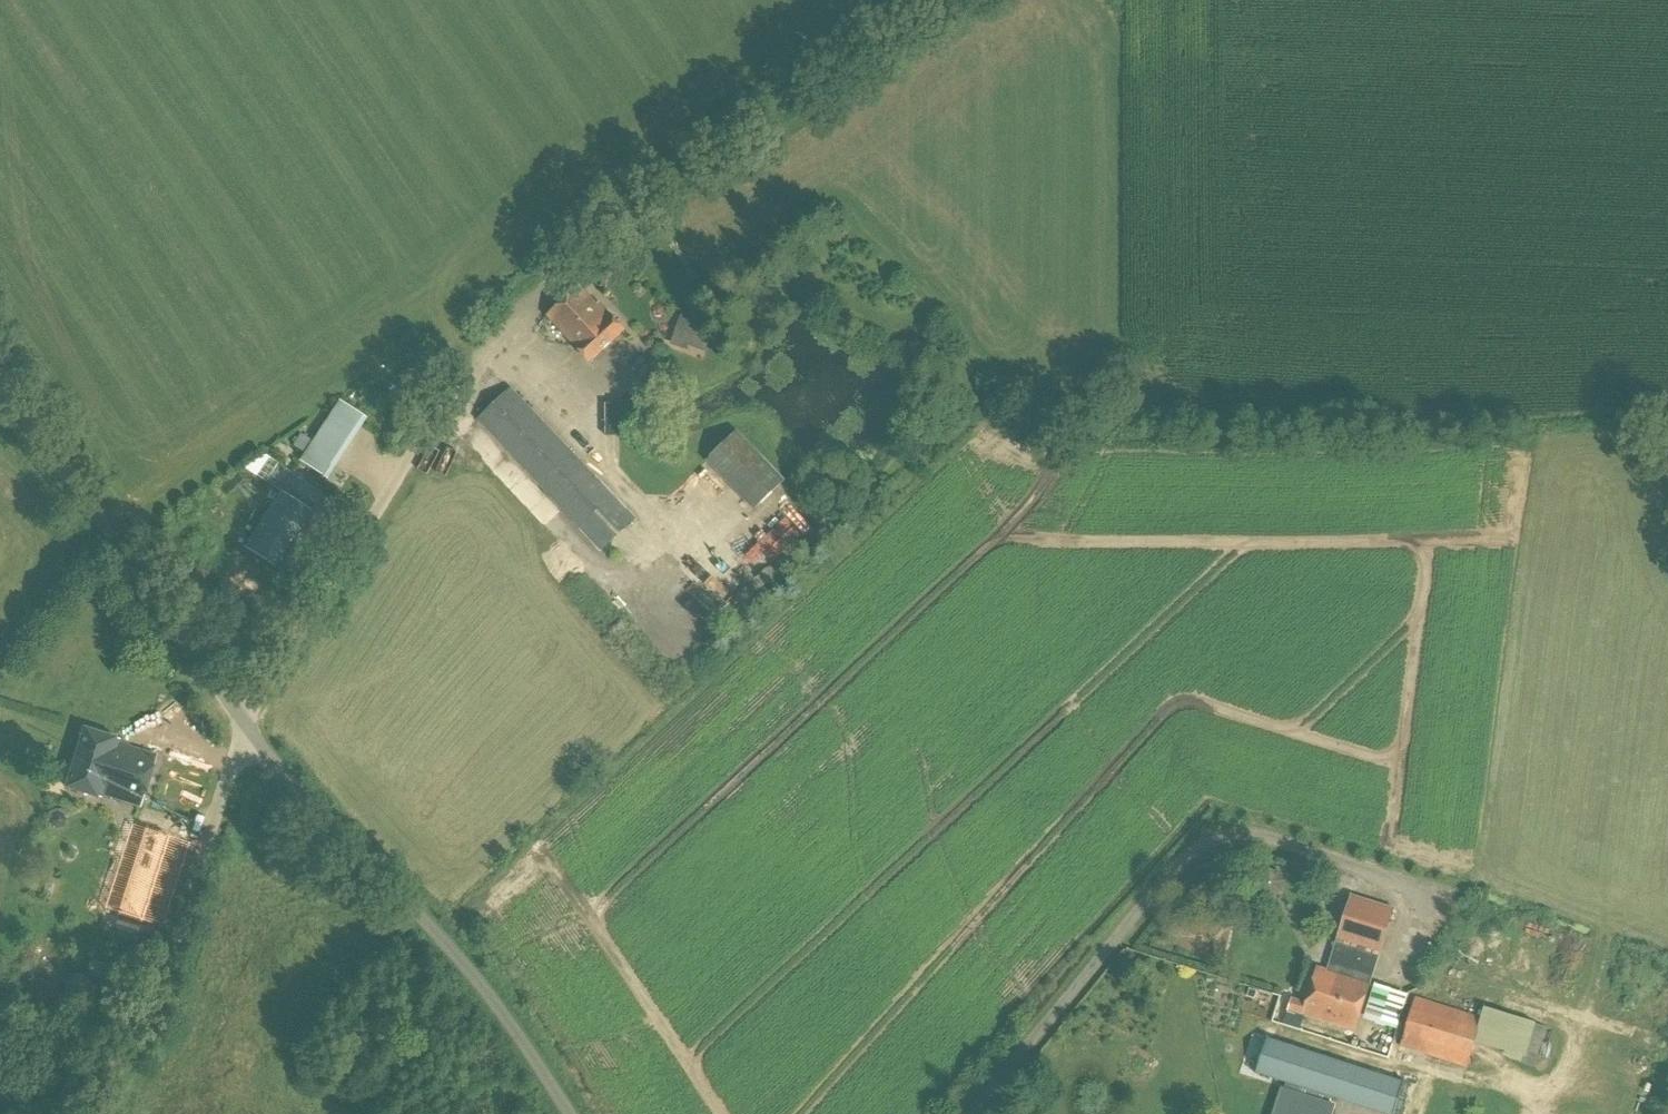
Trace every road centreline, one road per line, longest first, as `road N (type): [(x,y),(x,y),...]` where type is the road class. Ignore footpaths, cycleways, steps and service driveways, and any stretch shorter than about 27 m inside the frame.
road 1 (track): [(246,725),(492,335),(607,248),(981,0)]
road 2 (unclassified): [(566,1113),(463,963),(246,725)]
road 3 (unclassified): [(65,1113),(145,1017),(246,725)]
road 4 (unclassified): [(246,725),(0,387)]

